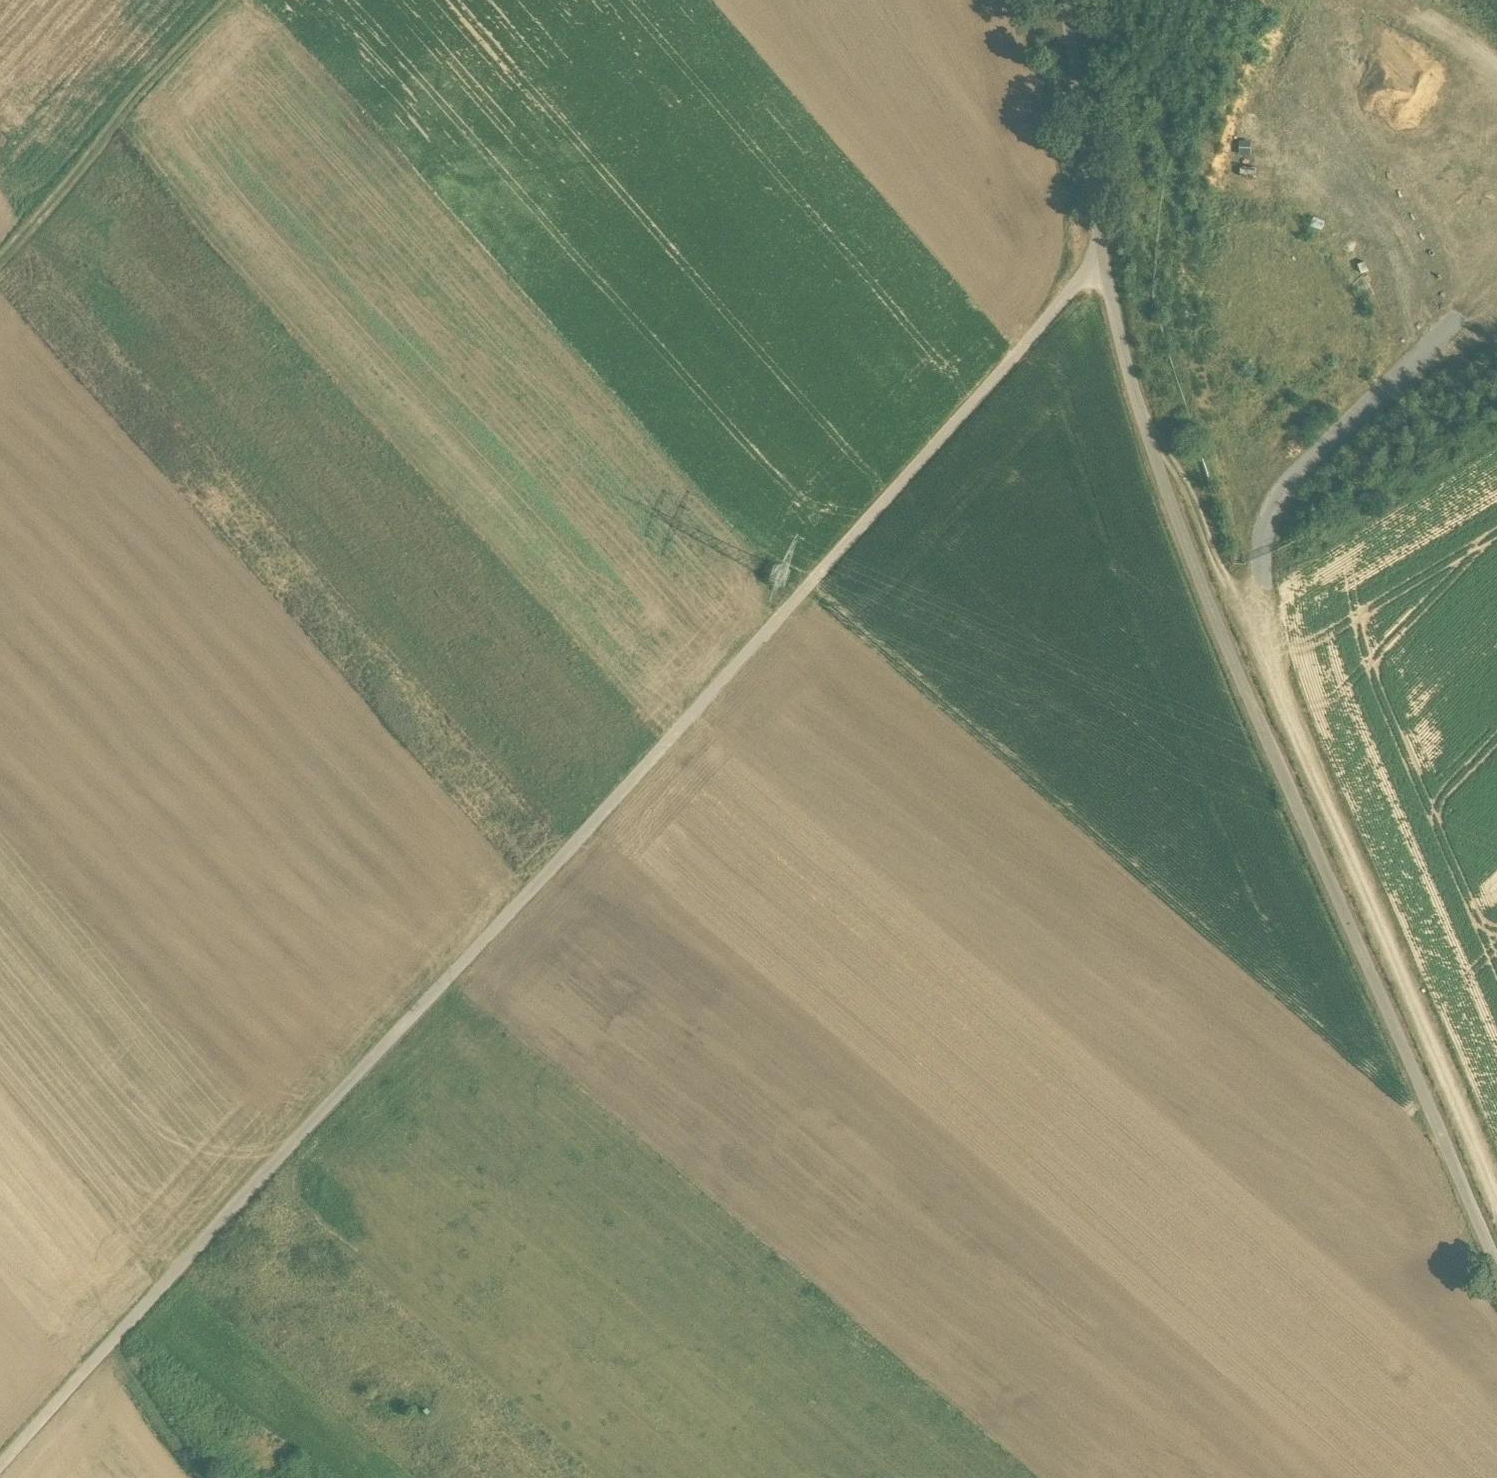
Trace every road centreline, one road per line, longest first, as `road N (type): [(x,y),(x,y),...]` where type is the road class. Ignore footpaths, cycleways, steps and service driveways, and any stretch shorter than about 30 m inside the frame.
road 1 (track): [(0,1466),(540,881),(1100,254)]
road 2 (track): [(1100,254),(1149,431),(1218,621),(1496,1258)]
road 3 (track): [(0,281),(251,0)]
road 4 (track): [(1149,431),(1186,468),(1250,637),(1270,660)]
road 5 (track): [(1100,254),(1067,0)]

